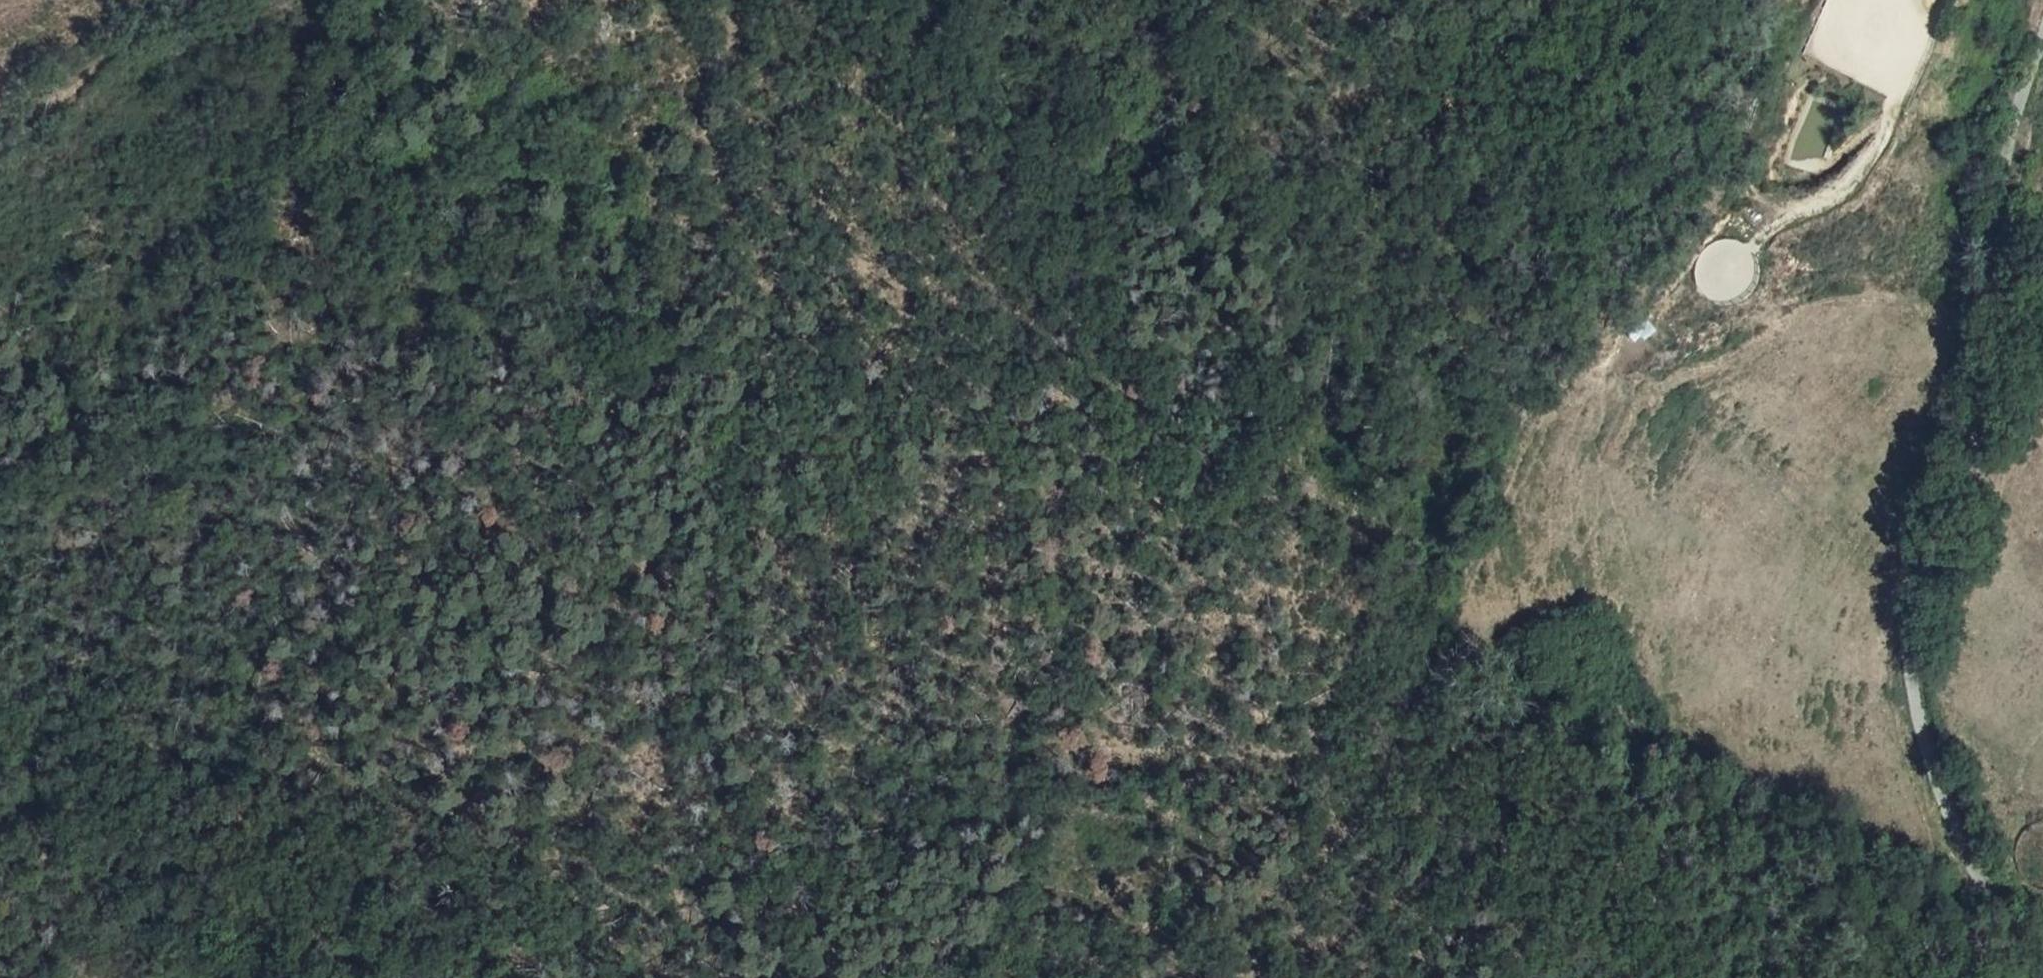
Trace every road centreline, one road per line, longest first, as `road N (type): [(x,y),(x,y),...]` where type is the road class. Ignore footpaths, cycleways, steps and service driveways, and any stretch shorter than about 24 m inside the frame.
road 1 (unclassified): [(2042,956),(2002,914),(1955,828),(1919,723),(1907,624),(1936,520),(1979,429),(2006,311),(2000,220),(2015,109),(2042,43)]
road 2 (track): [(0,149),(56,112),(104,61),(187,0)]

